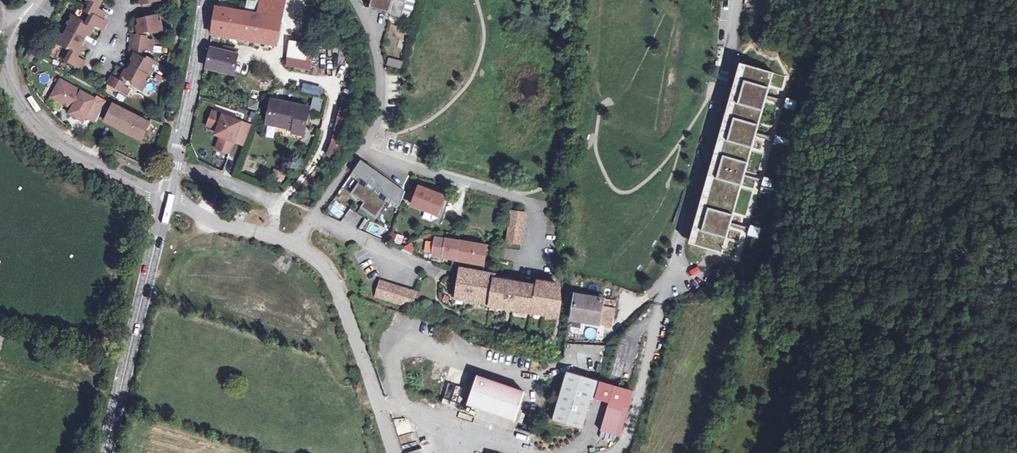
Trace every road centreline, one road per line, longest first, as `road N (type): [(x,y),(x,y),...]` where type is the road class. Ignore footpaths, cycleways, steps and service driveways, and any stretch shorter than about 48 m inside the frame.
road 1 (residential): [(297,247),(364,150),(379,106),(374,42),(352,0)]
road 2 (secondary): [(165,198),(105,452)]
road 3 (unclassified): [(392,452),(340,299),(326,269),(297,247)]
road 4 (secondary): [(204,0),(165,198)]
road 5 (tertiary): [(165,198),(68,145),(14,91)]
road 6 (unclassified): [(297,247),(209,221),(165,198)]

